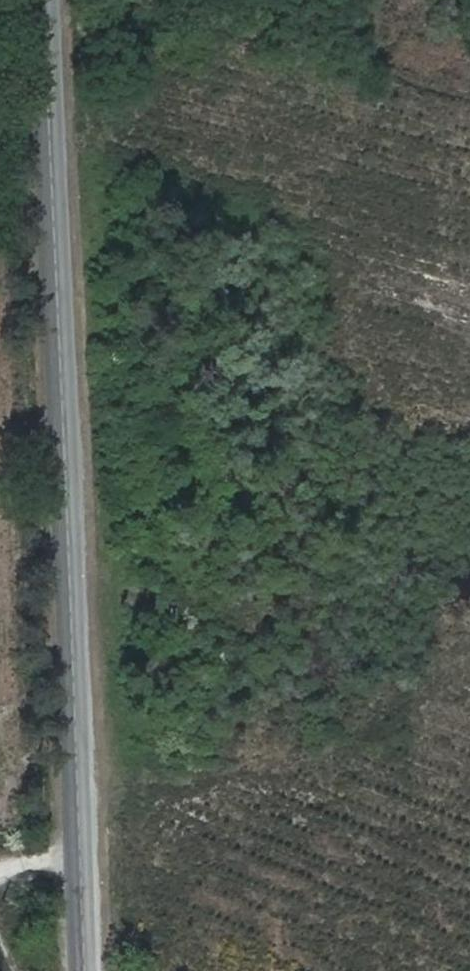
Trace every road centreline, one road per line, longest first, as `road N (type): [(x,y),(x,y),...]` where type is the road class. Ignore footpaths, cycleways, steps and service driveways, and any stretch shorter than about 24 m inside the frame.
road 1 (tertiary): [(44,0),(83,970)]
road 2 (track): [(469,107),(86,0)]

